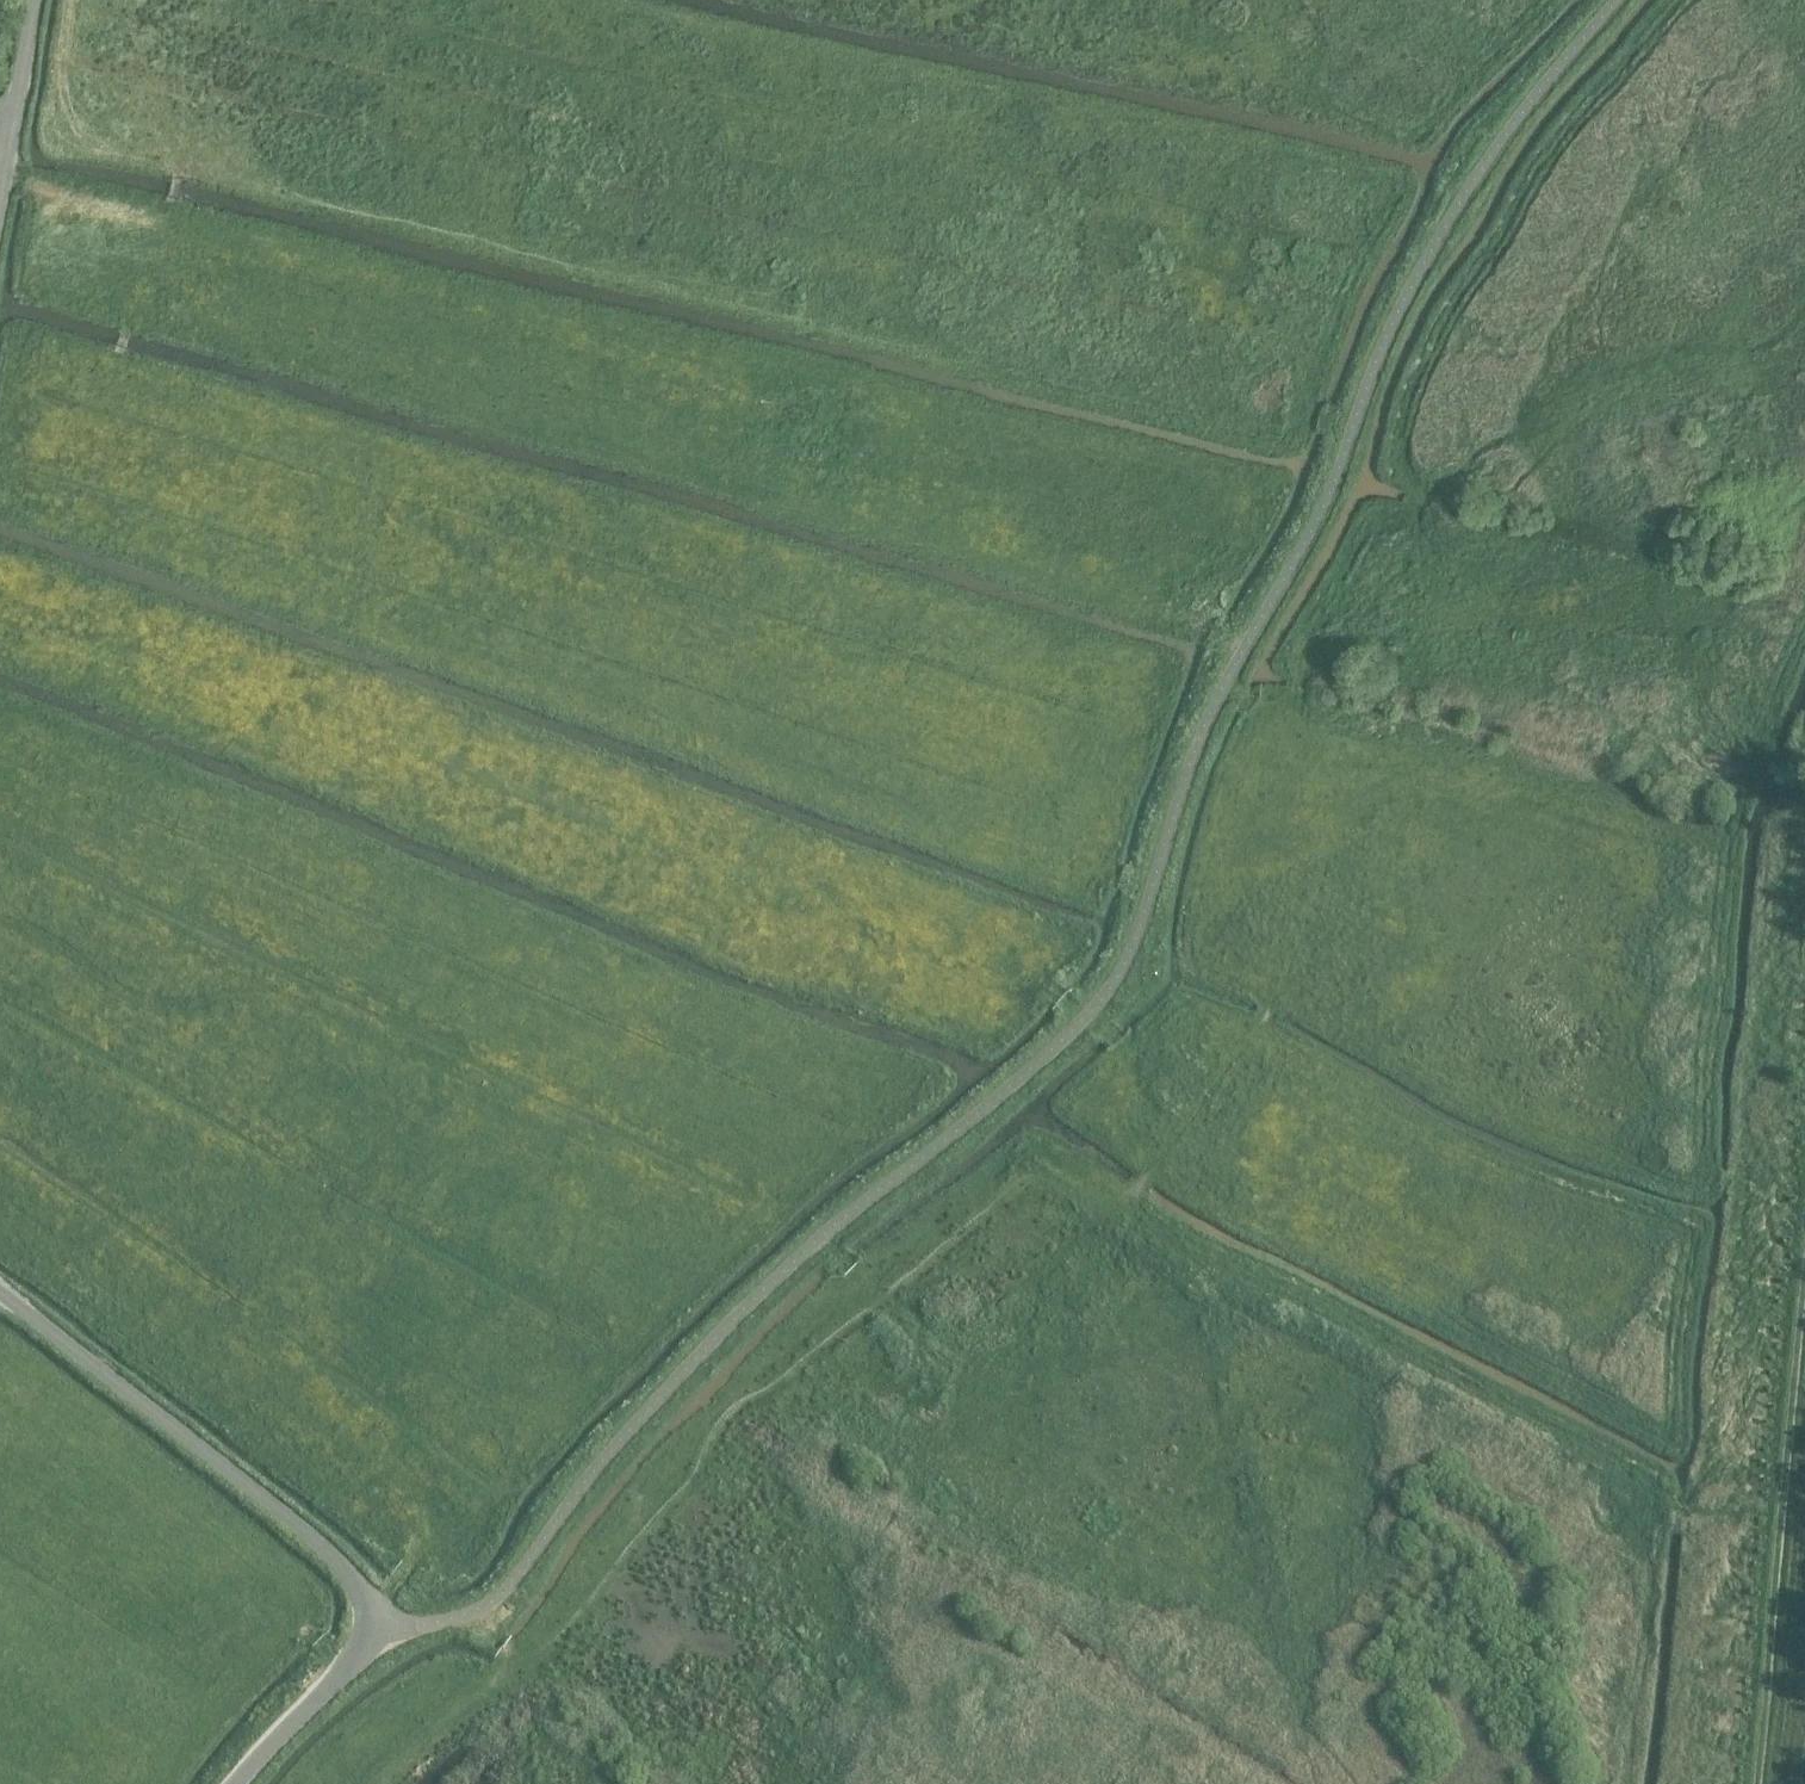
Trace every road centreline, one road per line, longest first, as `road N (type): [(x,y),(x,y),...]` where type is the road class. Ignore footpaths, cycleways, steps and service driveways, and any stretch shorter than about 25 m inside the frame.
road 1 (unclassified): [(238,1783),(355,1659),(378,1628),(372,1608),(334,1552),(0,1291)]
road 2 (track): [(1765,1783),(1804,1327)]
road 3 (unclassified): [(0,222),(32,0)]
road 4 (track): [(1023,967),(1146,1062)]
road 5 (track): [(1007,834),(1150,891)]

